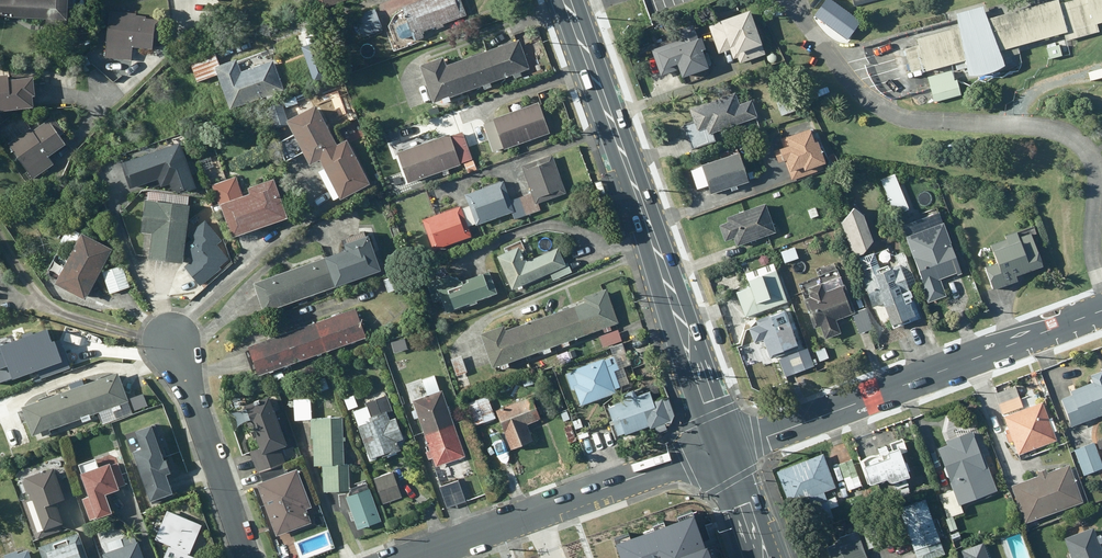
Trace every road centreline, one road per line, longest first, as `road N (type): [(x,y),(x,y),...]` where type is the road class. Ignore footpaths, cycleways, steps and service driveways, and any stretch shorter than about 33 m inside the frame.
road 1 (primary): [(567,0),(721,447)]
road 2 (tertiary): [(1101,312),(721,447)]
road 3 (tertiary): [(721,447),(418,557)]
road 4 (residential): [(246,557),(174,337)]

